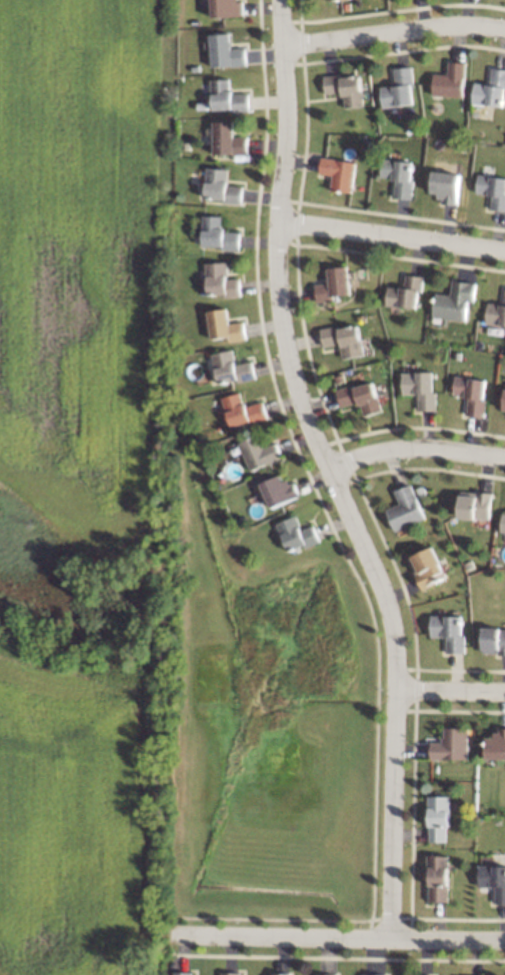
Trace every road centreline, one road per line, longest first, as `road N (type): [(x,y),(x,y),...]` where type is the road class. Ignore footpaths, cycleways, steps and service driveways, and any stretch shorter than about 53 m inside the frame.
road 1 (residential): [(393,940),(396,646),(388,606),(311,430),(286,340),(279,245),(289,132),(280,0)]
road 2 (residential): [(177,937),(504,940)]
road 3 (residential): [(504,249),(280,223)]
road 4 (residential): [(504,30),(432,24),(283,48)]
road 5 (residential): [(504,456),(412,449),(332,469)]

